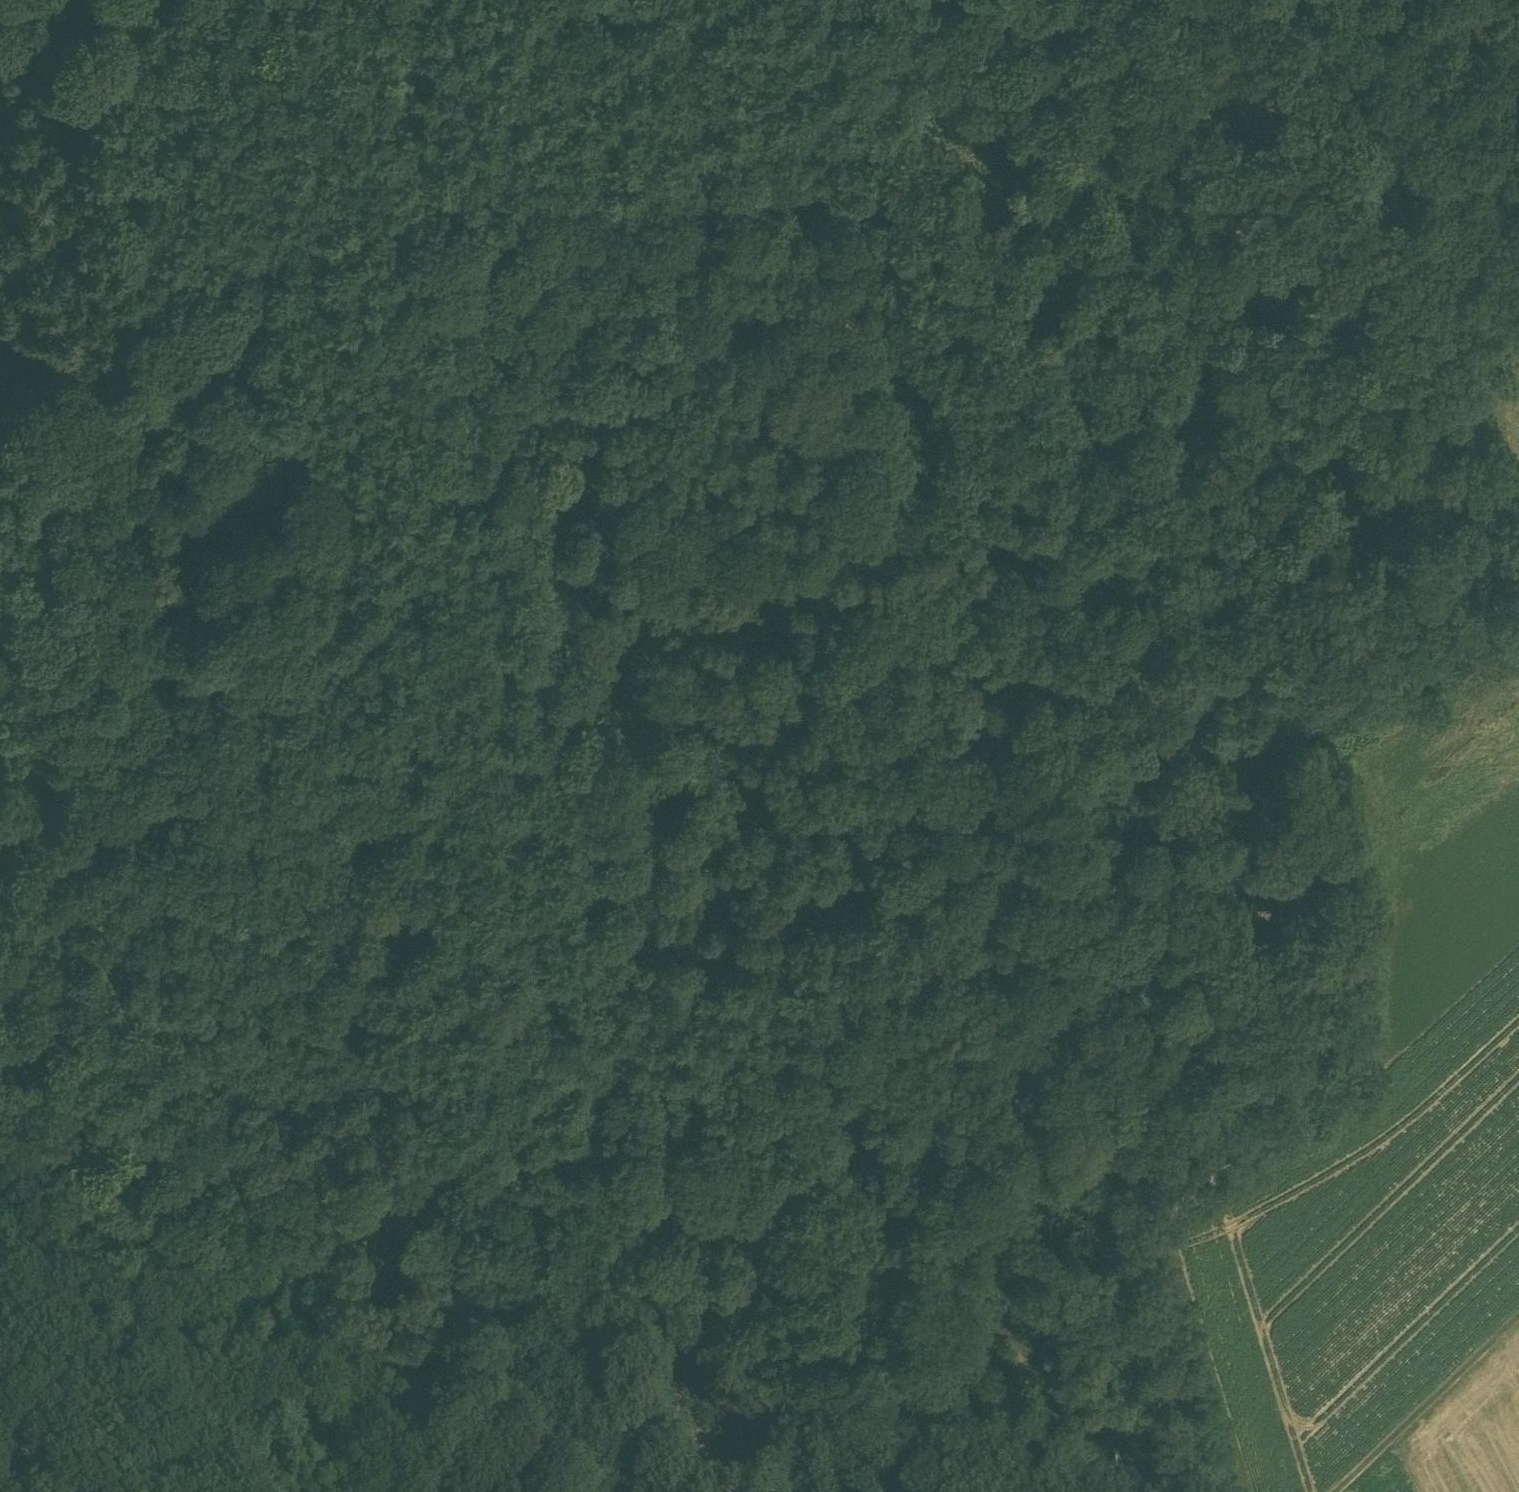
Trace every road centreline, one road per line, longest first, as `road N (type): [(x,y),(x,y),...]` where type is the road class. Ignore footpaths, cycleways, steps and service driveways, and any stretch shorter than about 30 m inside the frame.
road 1 (track): [(0,491),(235,424),(539,249),(575,233),(666,222),(780,244),(904,285),(950,310),(1002,320),(1057,316),(1104,296),(1150,297),(1247,326),(1377,338),(1460,330),(1518,307)]
road 2 (track): [(1518,1309),(1336,1491)]

